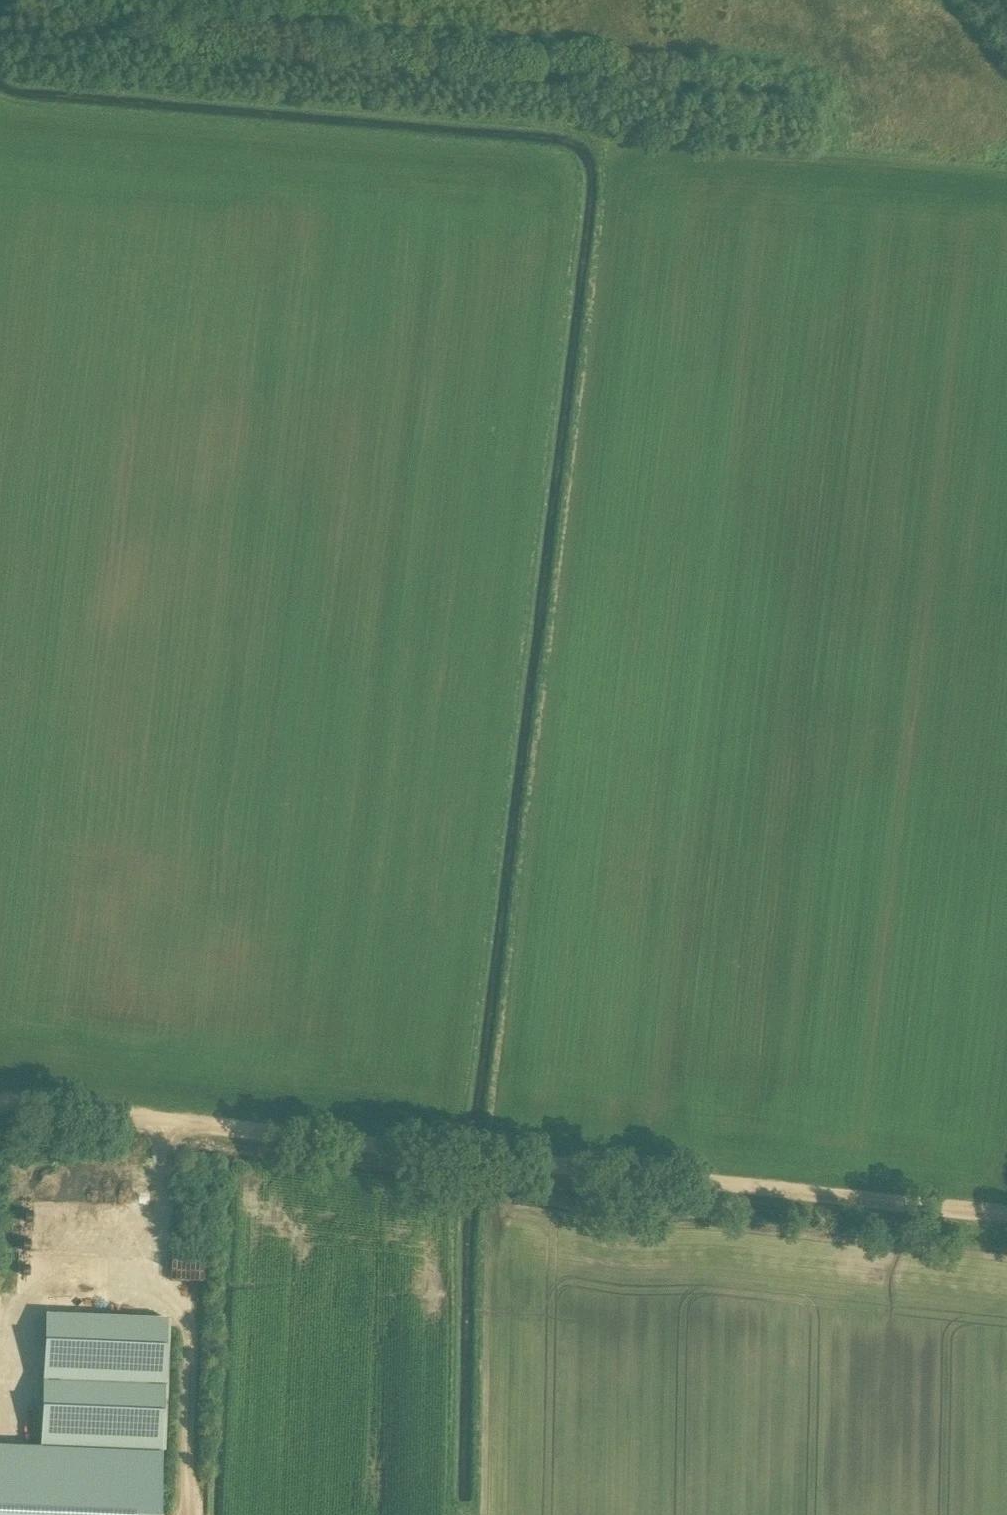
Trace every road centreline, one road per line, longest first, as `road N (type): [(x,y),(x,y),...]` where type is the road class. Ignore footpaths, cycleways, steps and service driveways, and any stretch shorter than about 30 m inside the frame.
road 1 (track): [(0,1105),(1006,1221)]

